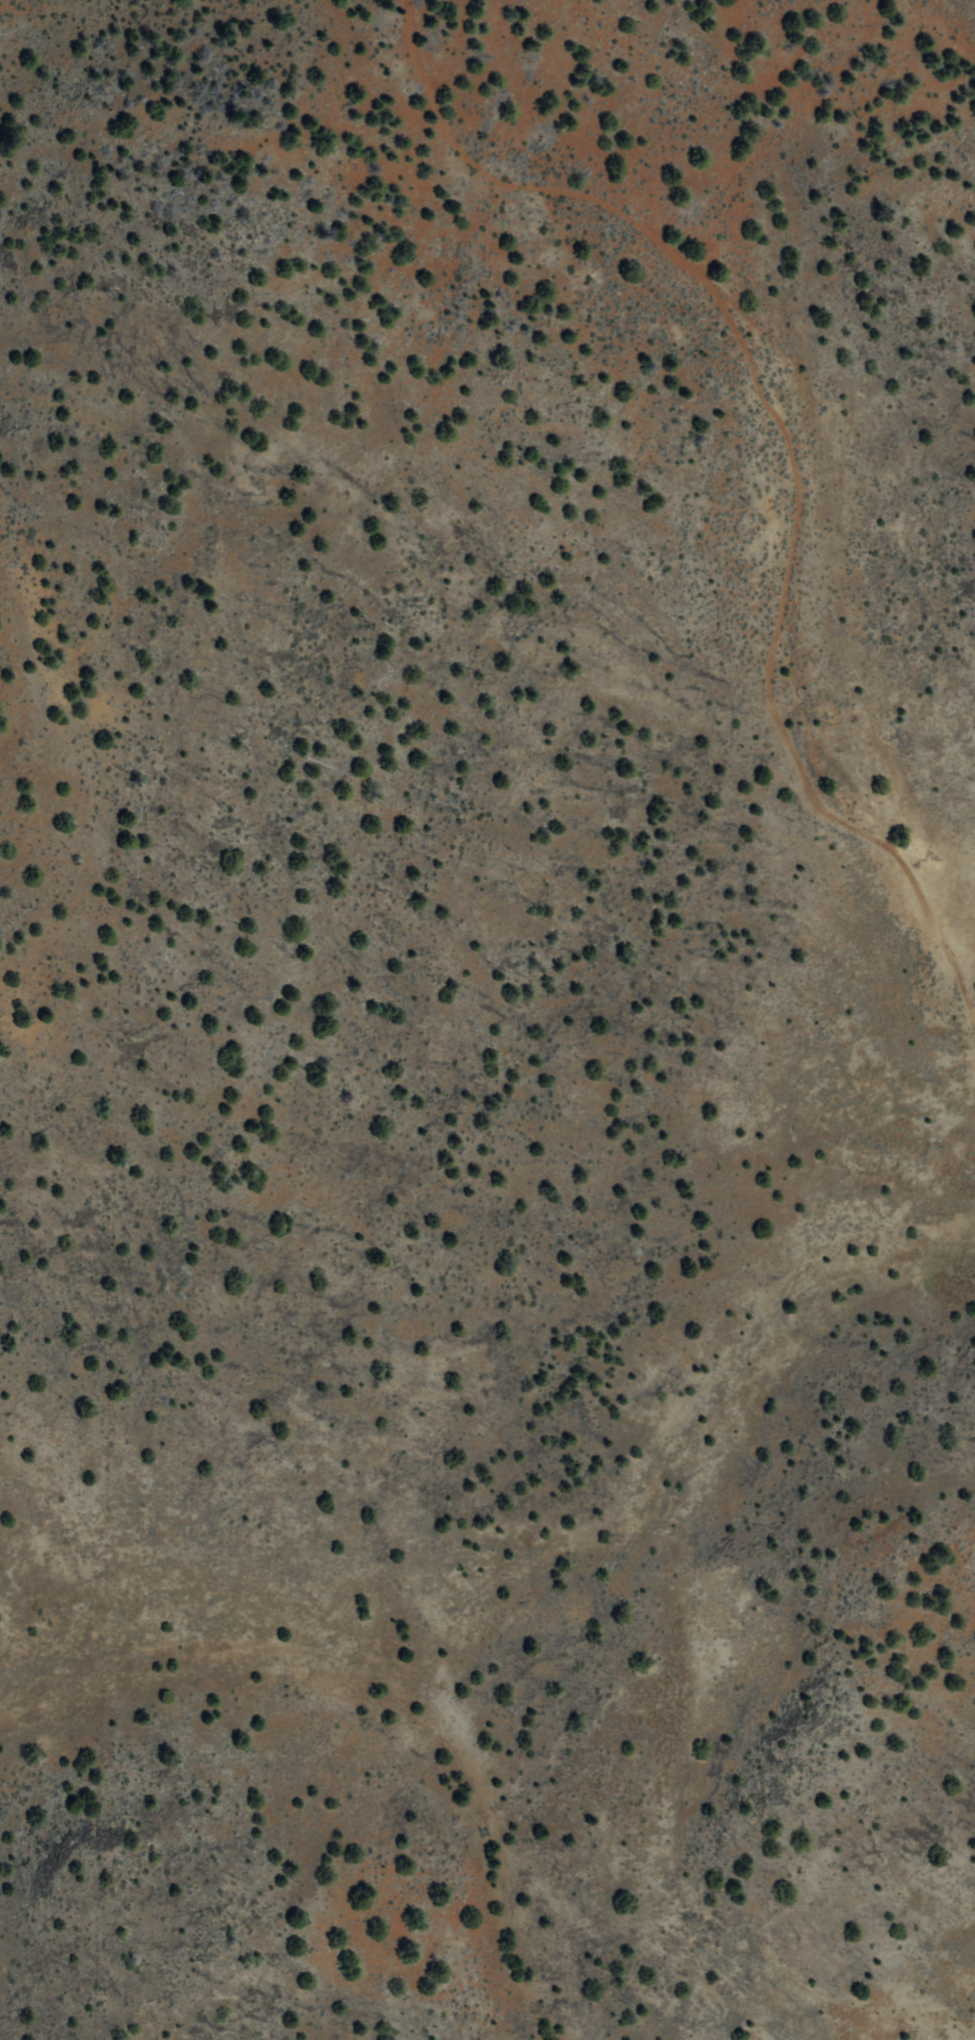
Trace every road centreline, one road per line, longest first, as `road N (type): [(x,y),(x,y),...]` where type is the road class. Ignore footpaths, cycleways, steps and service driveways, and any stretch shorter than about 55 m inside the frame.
road 1 (track): [(974,1018),(962,972),(911,876),(878,842),(822,809),(777,718),(770,675),(798,485),(793,448),(760,394),(747,337),(683,260),(615,208),(578,189),(479,171),(455,140),(424,68),(406,0)]

